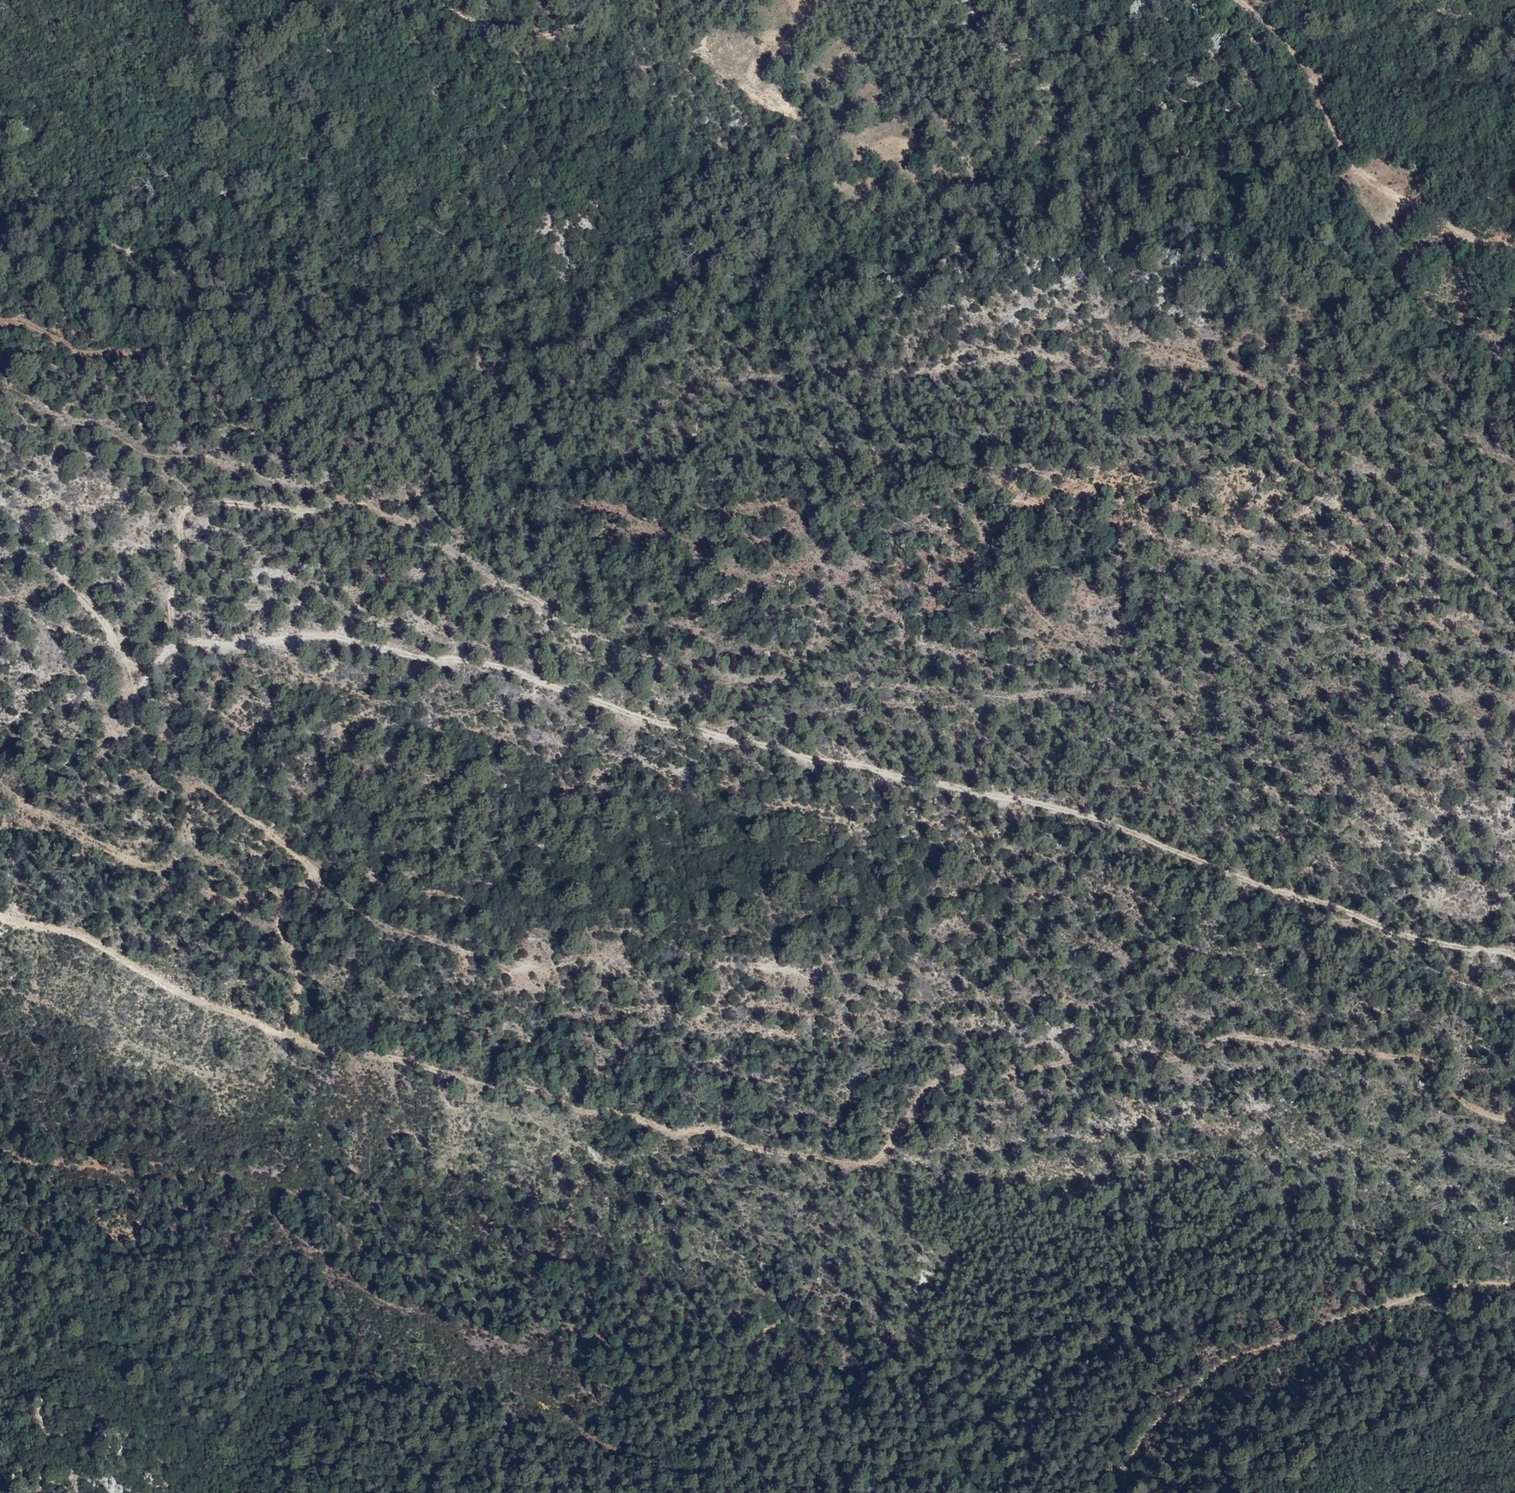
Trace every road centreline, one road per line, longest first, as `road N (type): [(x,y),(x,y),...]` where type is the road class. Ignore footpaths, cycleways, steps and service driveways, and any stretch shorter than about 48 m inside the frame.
road 1 (track): [(0,502),(21,512),(128,662),(142,668),(231,640),(331,633),(383,640),(520,685),(721,730),(781,752),(1097,819),(1370,924),(1500,948),(1514,958)]
road 2 (track): [(1119,1492),(1138,1445),(1176,1399),(1262,1345),(1465,1281),(1514,1280)]
road 3 (track): [(1241,0),(1313,79),(1362,175),(1514,252)]
road 4 (track): [(447,0),(500,28),(581,21),(598,0)]

